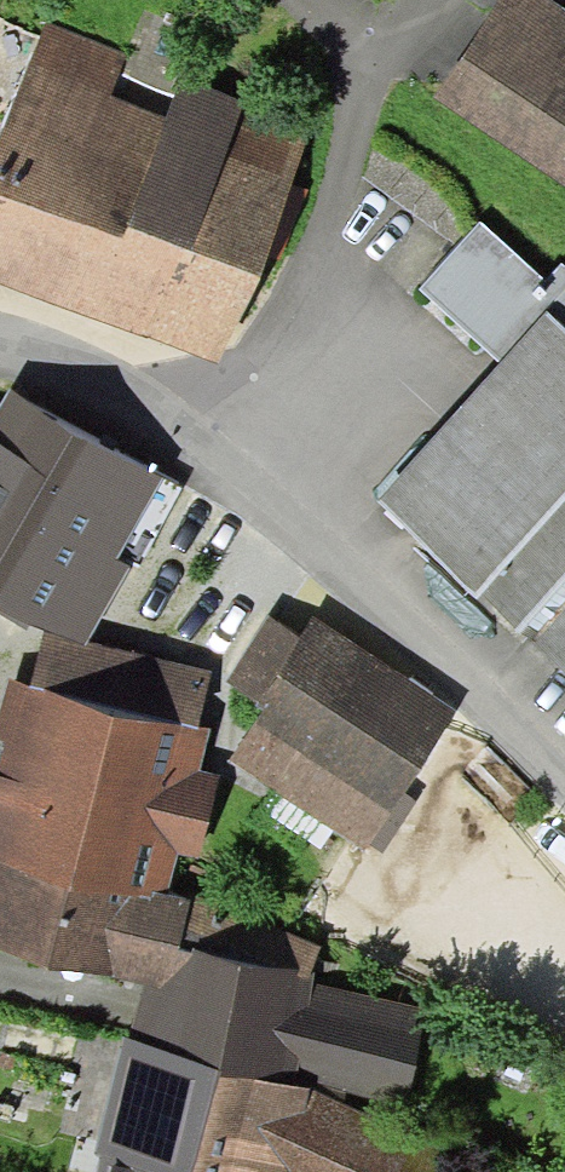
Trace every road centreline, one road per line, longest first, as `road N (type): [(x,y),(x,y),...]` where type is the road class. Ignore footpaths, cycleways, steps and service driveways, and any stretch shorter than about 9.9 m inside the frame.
road 1 (residential): [(0,370),(149,417),(515,714),(564,769)]

